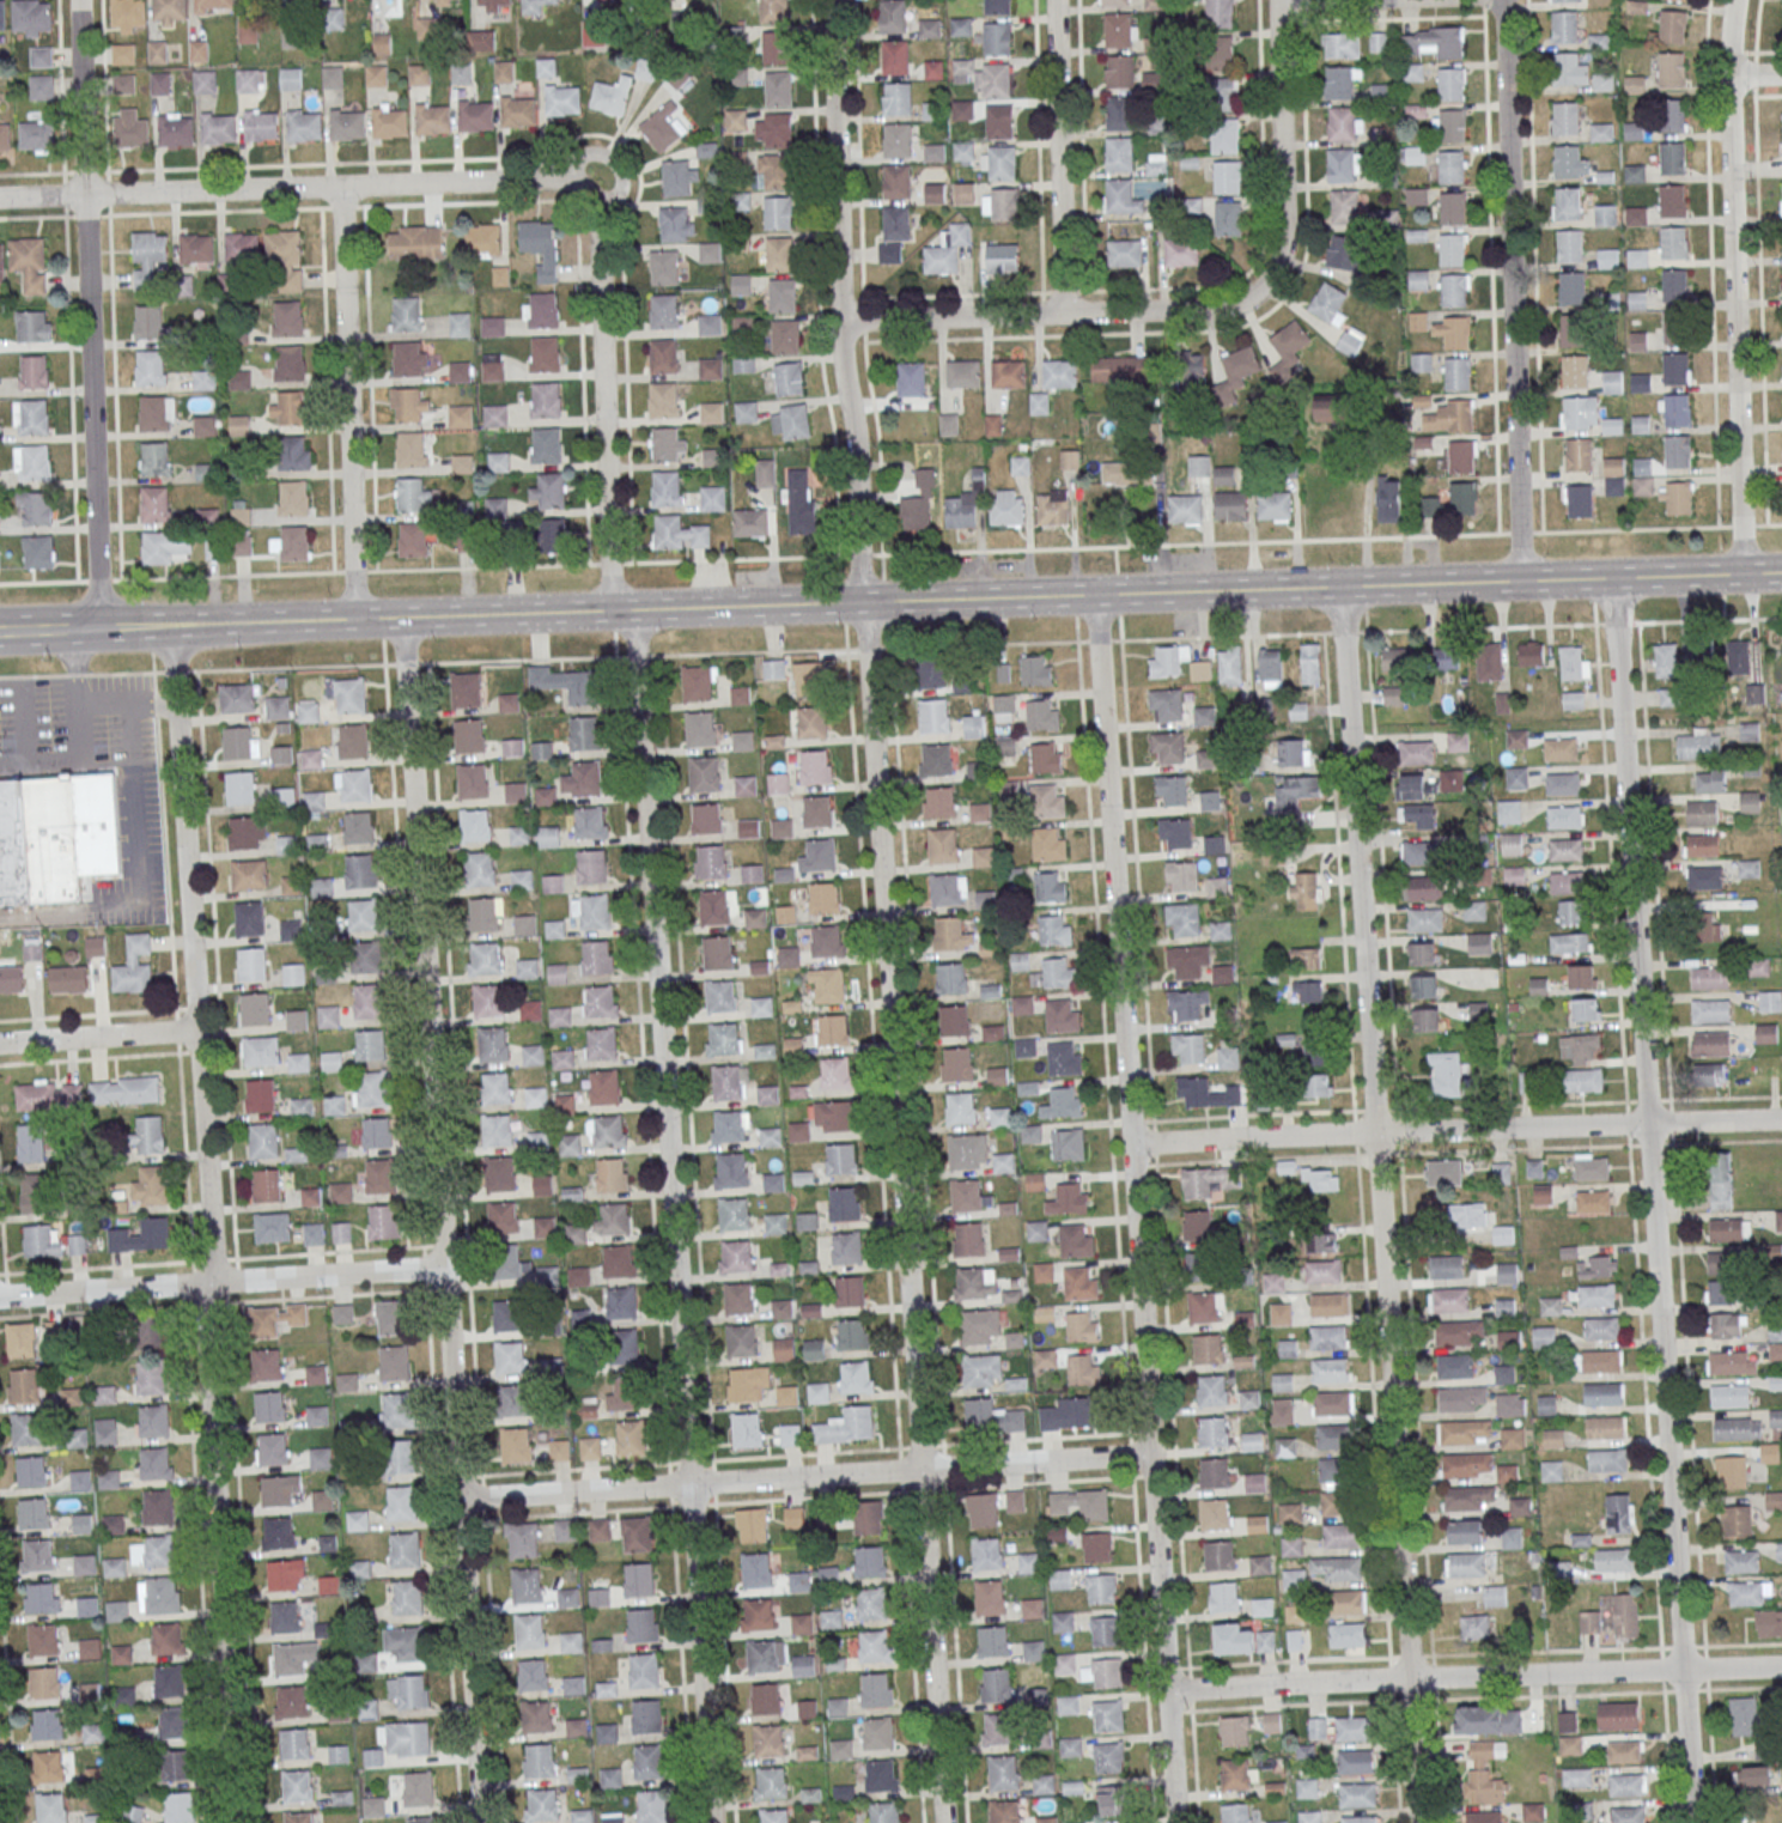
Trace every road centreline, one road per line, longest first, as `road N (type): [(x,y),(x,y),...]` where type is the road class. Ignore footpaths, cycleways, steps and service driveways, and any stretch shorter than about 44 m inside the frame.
road 1 (secondary): [(1781,572),(357,618)]
road 2 (residential): [(1693,1822),(1614,577)]
road 3 (residential): [(1419,1822),(1340,587)]
road 4 (residential): [(1175,1822),(1095,595)]
road 5 (residential): [(942,1822),(863,603)]
road 6 (residential): [(239,1822),(201,1296),(212,1259),(174,624)]
road 7 (residential): [(481,1822),(414,774)]
road 8 (residential): [(718,1822),(647,779)]
road 9 (residential): [(1151,1454),(458,1500)]
road 10 (residential): [(1781,1119),(1132,1144)]
road 11 (residential): [(99,627),(78,0)]
road 12 (residential): [(1781,1666),(1166,1690)]
road 13 (residential): [(863,603),(832,0)]
road 14 (residential): [(592,188),(543,180),(0,198)]
road 15 (residential): [(1523,579),(1503,0)]
road 16 (residential): [(1741,573),(1728,77),(1734,0)]
road 17 (residential): [(444,1268),(0,1297)]
road 18 (residential): [(357,618),(340,187)]
road 19 (residential): [(1263,286),(1220,308),(843,321)]
road 20 (residential): [(613,609),(592,188)]
road 21 (residential): [(1063,314),(1055,0)]
road 22 (residential): [(1263,286),(1284,239),(1277,0)]
road 23 (secondary): [(357,618),(99,627)]
road 24 (residential): [(0,1043),(196,1031)]
road 25 (residential): [(647,779),(638,609)]
road 26 (residential): [(414,774),(405,616)]

